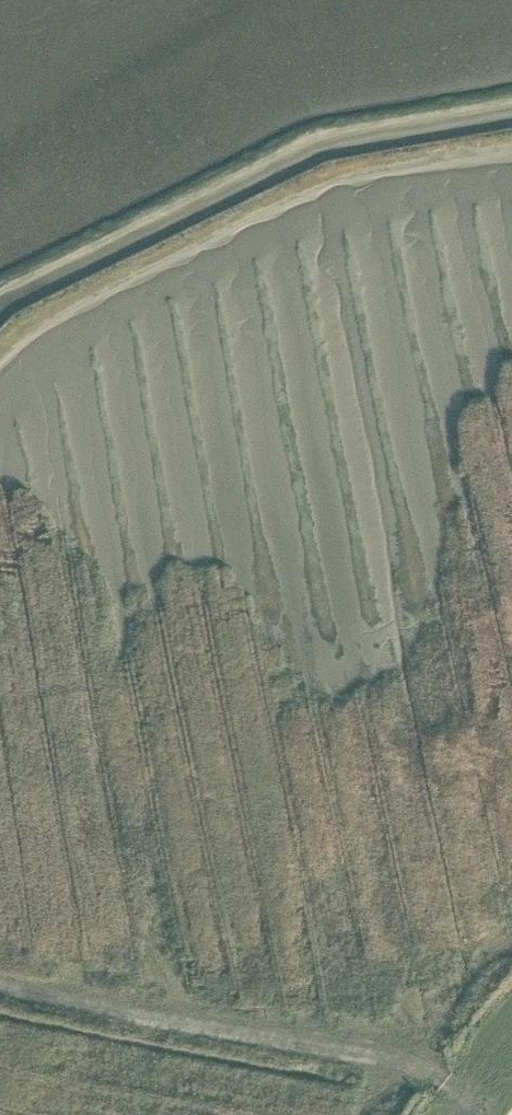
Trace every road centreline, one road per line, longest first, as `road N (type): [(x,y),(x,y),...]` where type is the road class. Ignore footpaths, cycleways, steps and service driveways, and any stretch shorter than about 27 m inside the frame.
road 1 (track): [(496,1114),(426,1075),(0,989)]

